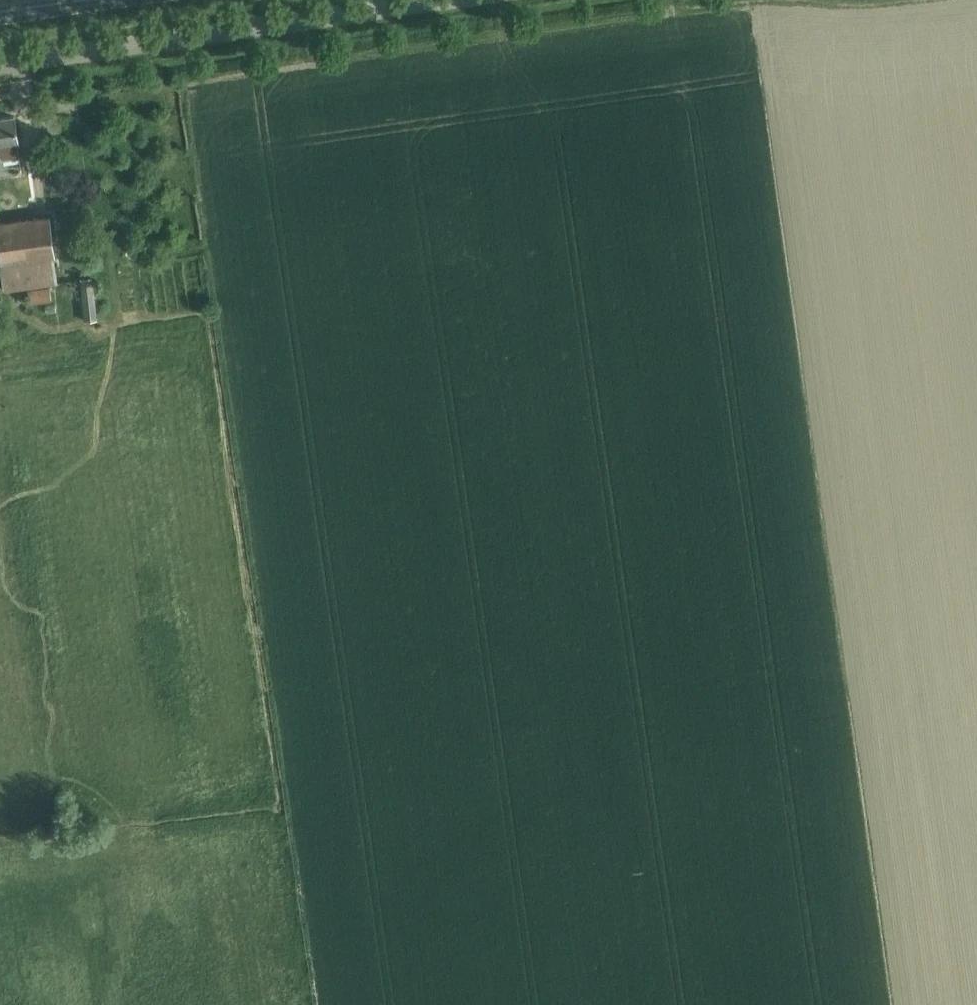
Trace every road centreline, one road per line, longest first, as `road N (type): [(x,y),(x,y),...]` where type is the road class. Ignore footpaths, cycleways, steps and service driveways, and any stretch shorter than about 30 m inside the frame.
road 1 (unclassified): [(0,63),(427,0)]

